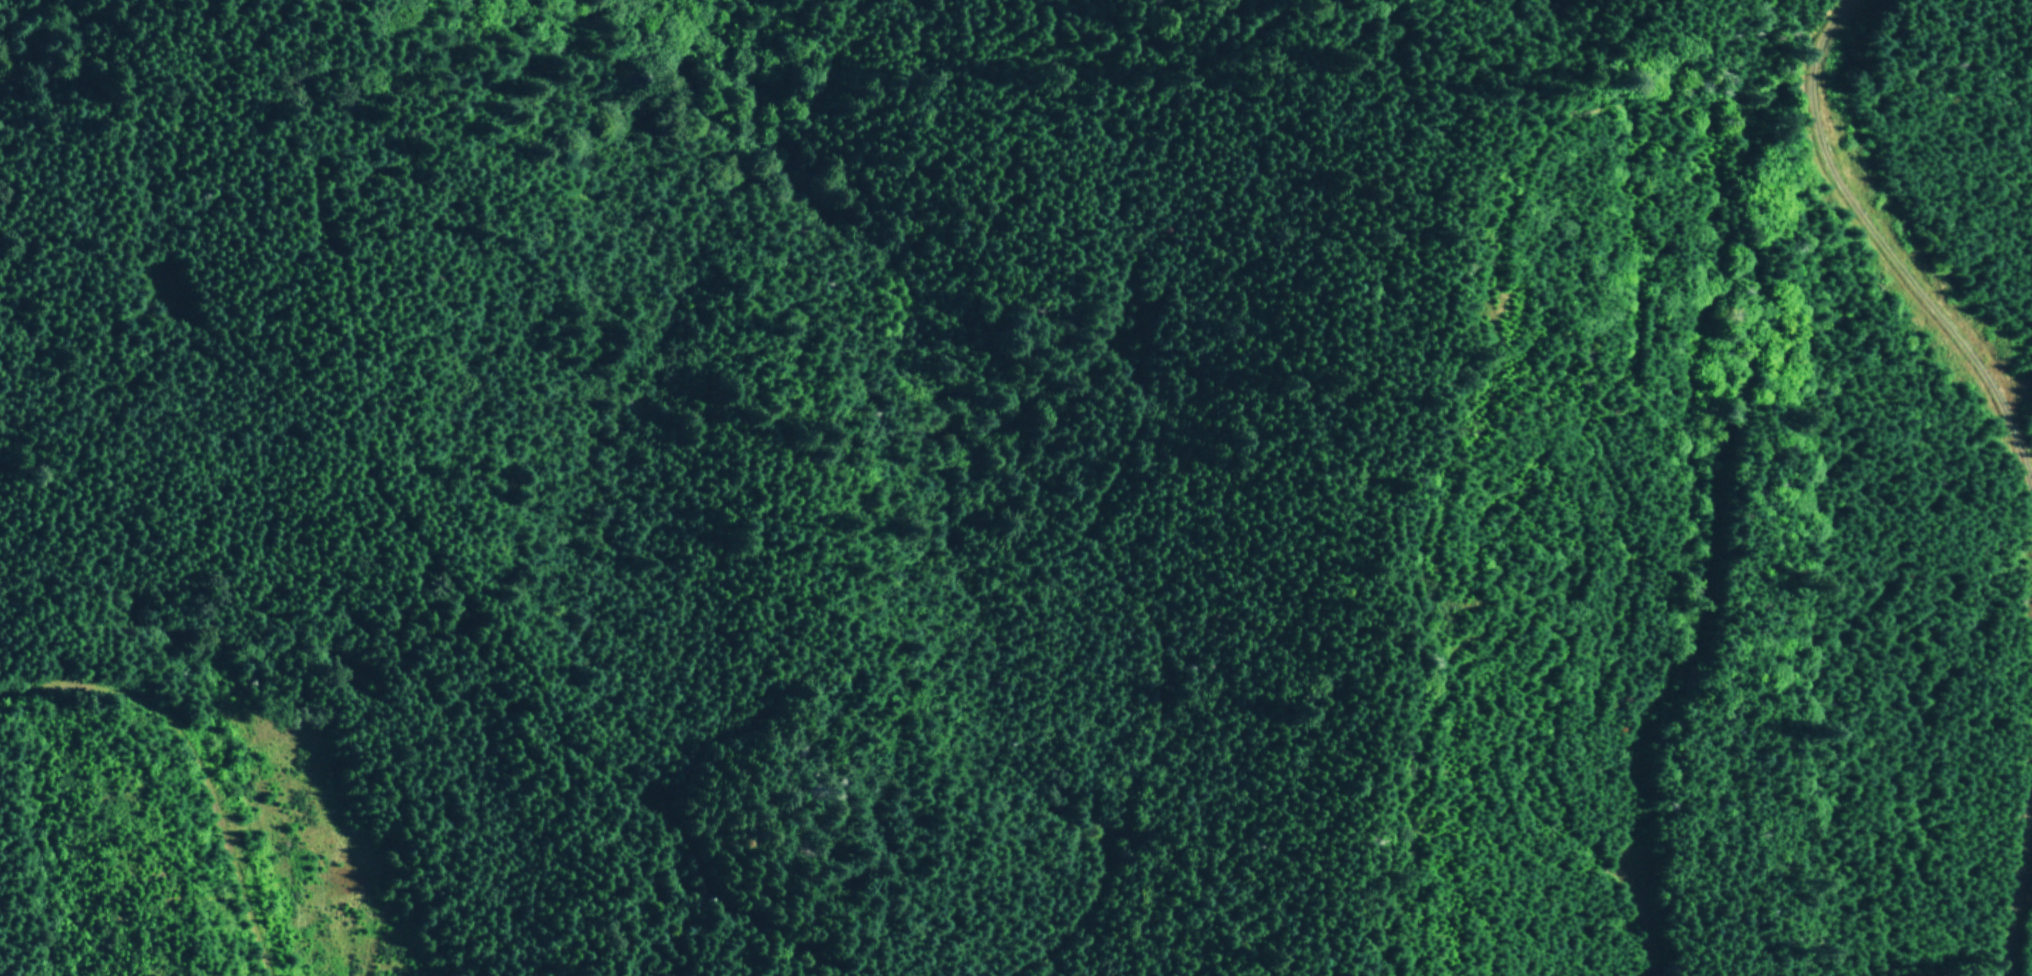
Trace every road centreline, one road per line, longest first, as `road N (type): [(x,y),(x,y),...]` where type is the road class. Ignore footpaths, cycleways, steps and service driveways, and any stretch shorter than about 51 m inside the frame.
road 1 (residential): [(0,694),(83,682),(116,688),(159,711),(203,770),(271,975)]

